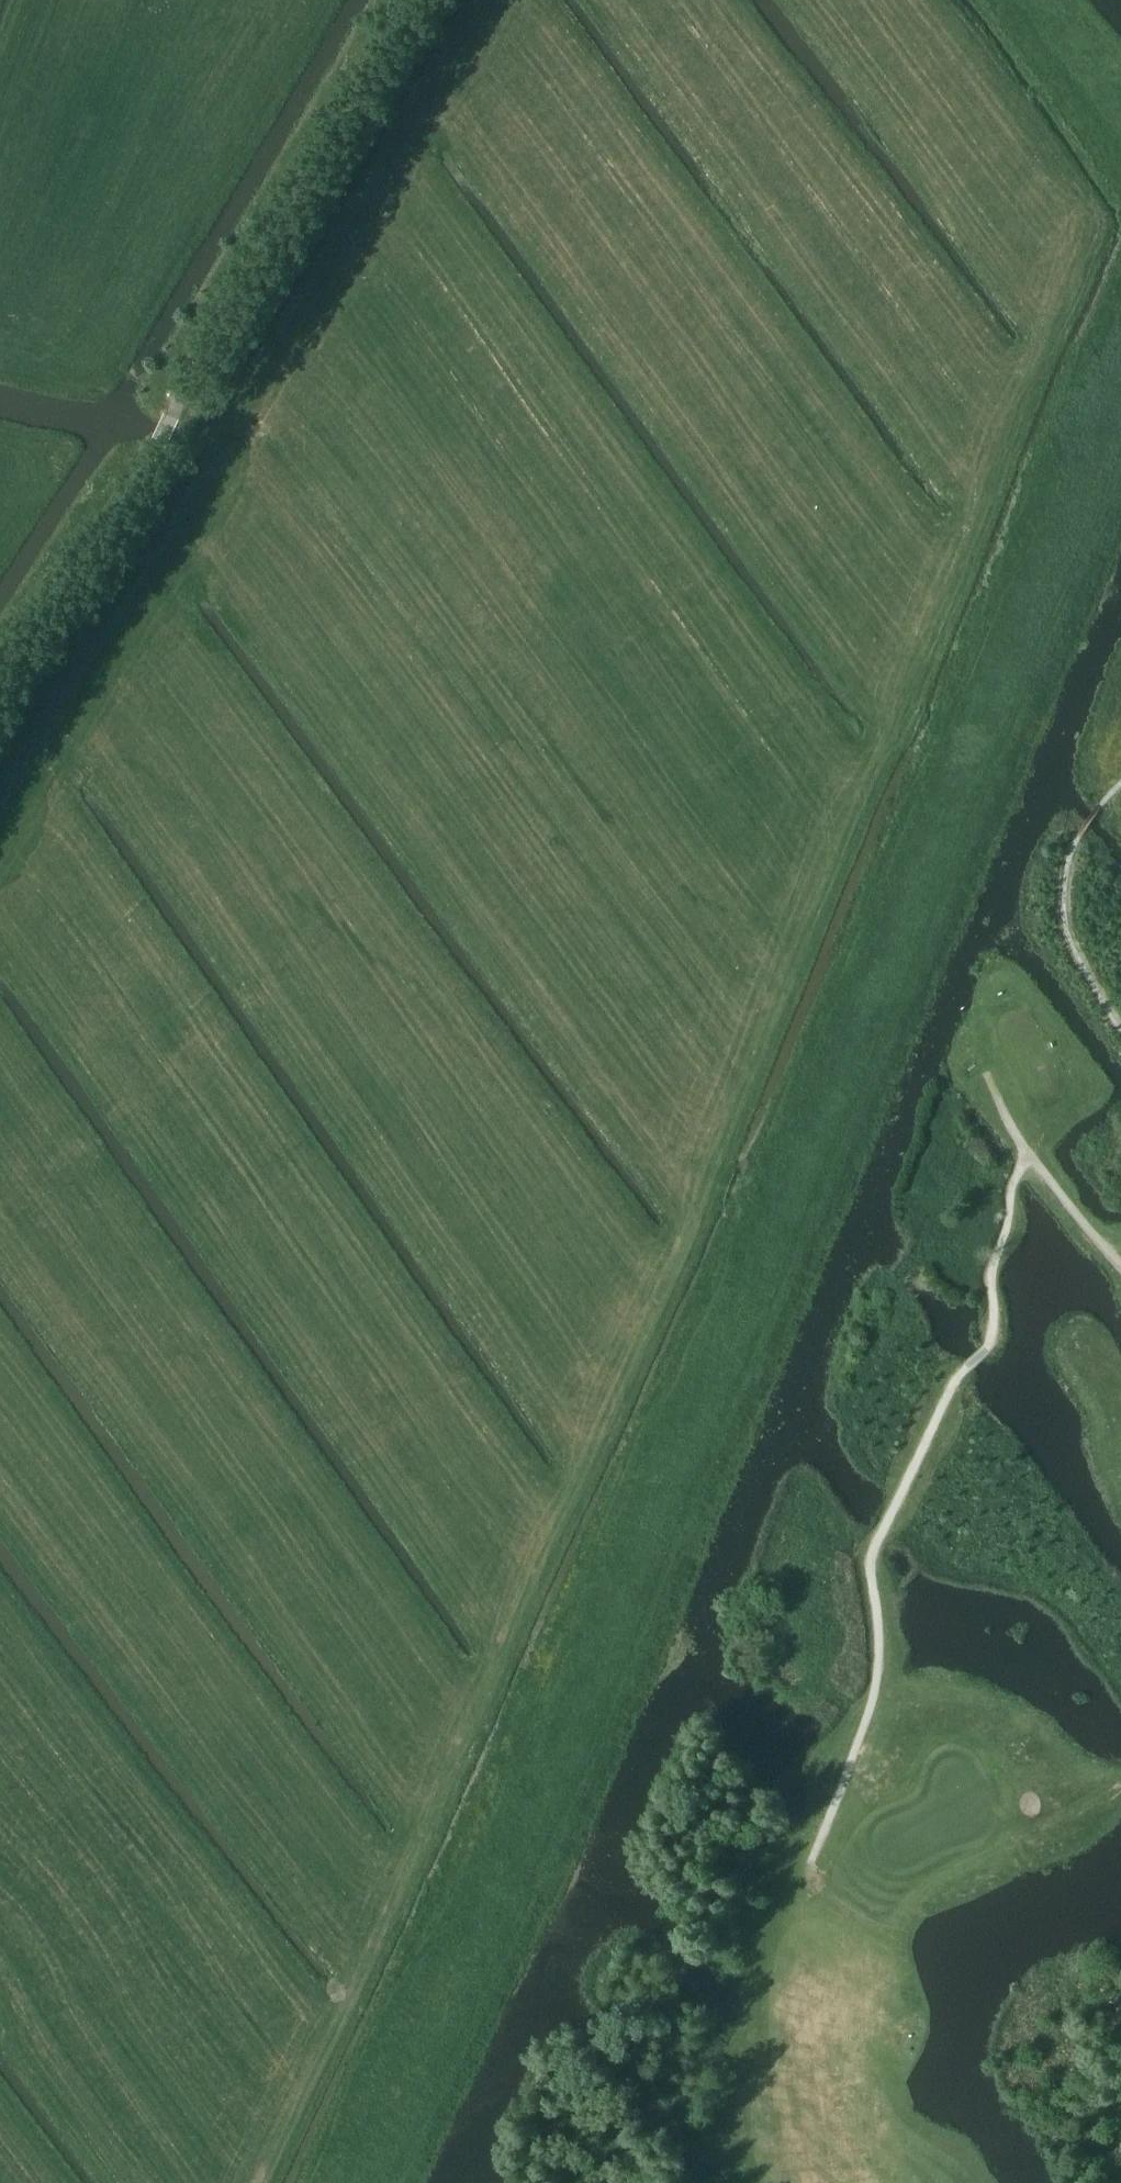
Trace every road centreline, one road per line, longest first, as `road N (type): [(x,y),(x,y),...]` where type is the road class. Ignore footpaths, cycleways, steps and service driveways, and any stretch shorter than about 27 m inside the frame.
road 1 (track): [(1120,1261),(1026,1150),(999,1248),(999,1340),(970,1360),(872,1546),(878,1658),(817,1853)]

